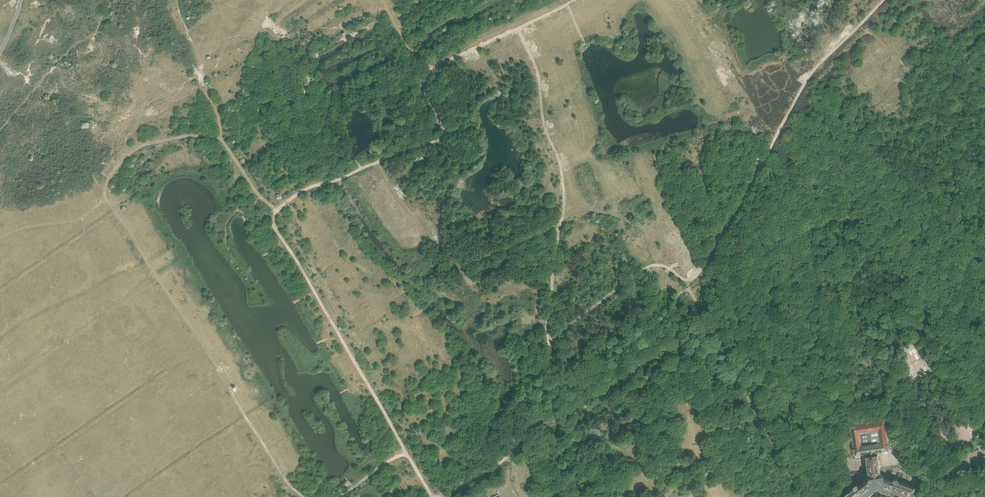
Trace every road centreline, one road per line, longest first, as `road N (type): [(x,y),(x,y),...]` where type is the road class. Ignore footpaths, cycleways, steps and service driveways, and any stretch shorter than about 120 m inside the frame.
road 1 (track): [(276,210),(277,232),(433,496)]
road 2 (track): [(517,29),(539,81),(542,121),(562,181),(552,339)]
road 3 (track): [(436,64),(423,89),(442,137),(312,187),(276,210)]
road 4 (track): [(532,423),(544,357),(566,325),(643,268),(664,267),(682,279)]
road 5 (track): [(532,423),(613,377),(682,279)]
road 6 (track): [(769,152),(812,72),(882,0)]
road 7 (track): [(575,0),(436,64)]
road 8 (track): [(688,281),(769,152)]

